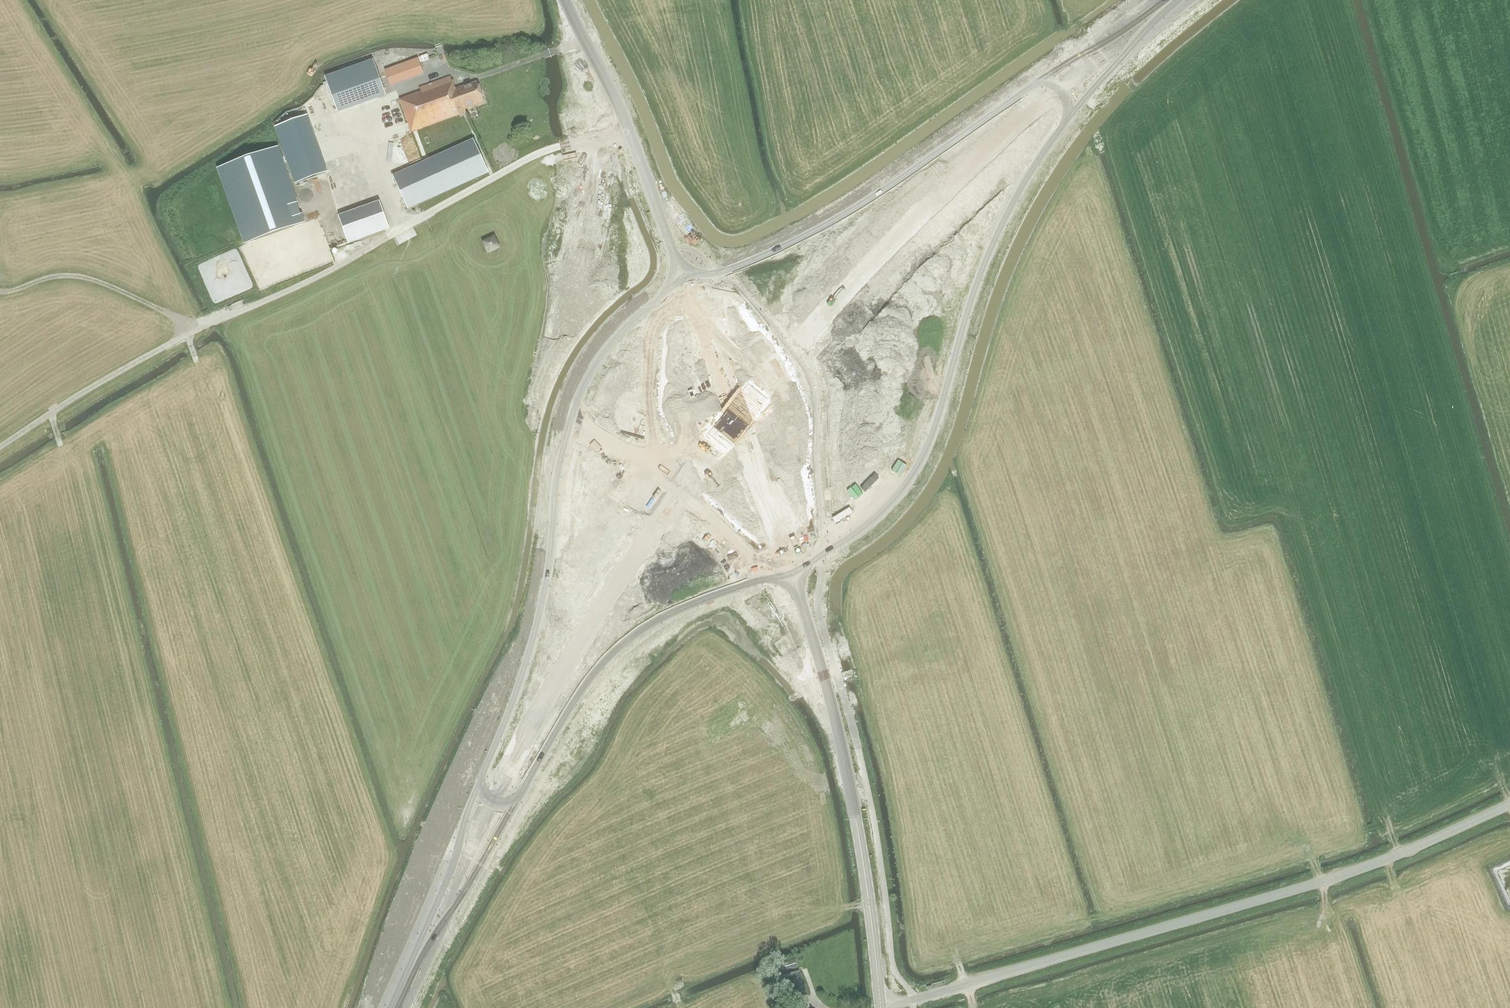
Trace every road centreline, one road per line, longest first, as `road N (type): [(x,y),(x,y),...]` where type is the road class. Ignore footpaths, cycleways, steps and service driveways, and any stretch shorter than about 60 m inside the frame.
road 1 (trunk): [(420,950),(557,679),(716,443),(826,310),(970,166),(1165,4)]
road 2 (trunk): [(685,285),(624,328),(573,409),(554,544),(524,668),(436,886),(420,950)]
road 3 (trunk): [(789,569),(856,533),(901,492),(931,439),(967,308),(1013,202),(1045,148),(1165,4)]
road 4 (tertiary): [(880,1005),(1335,877),(1509,804)]
road 5 (trunk): [(1165,4),(839,217),(685,285)]
road 6 (trunk): [(420,950),(459,902),(580,691),(611,653),(683,606),(789,569)]
road 7 (tertiary): [(880,1005),(849,778),(789,569)]
road 8 (tertiary): [(685,285),(628,126),(566,0)]
road 9 (tertiary): [(789,569),(685,285)]
road 10 (track): [(194,333),(84,277),(0,292)]

